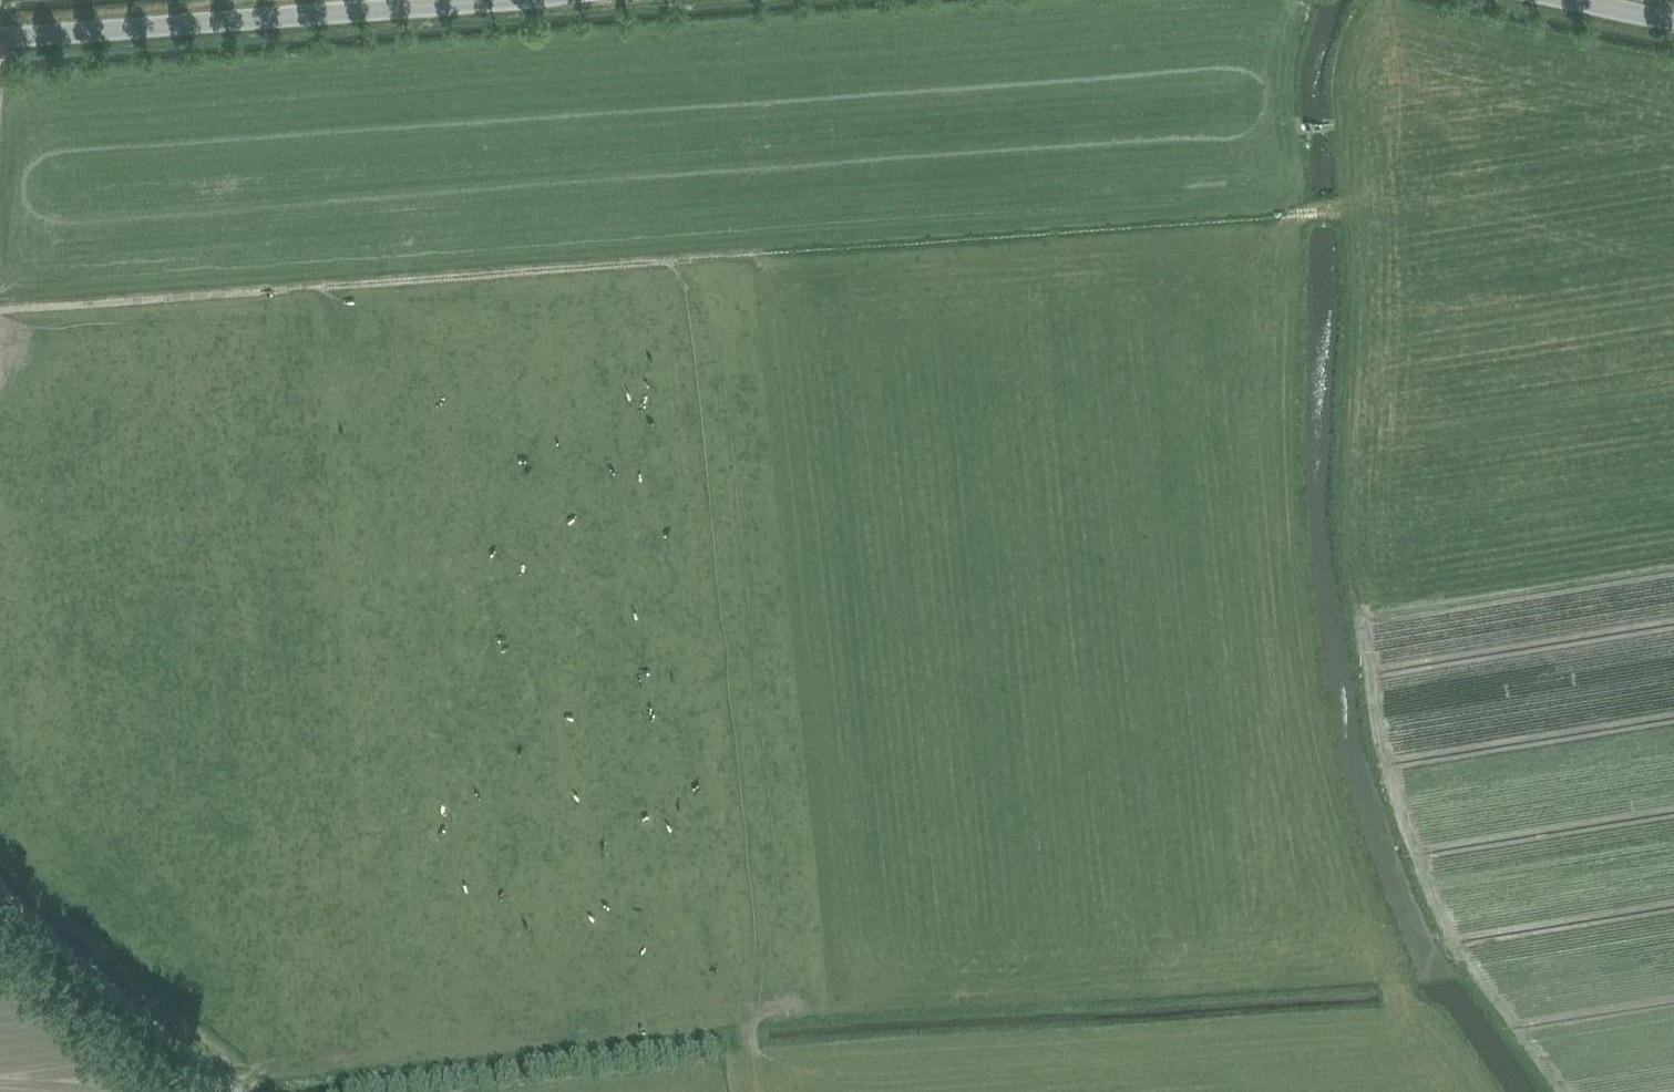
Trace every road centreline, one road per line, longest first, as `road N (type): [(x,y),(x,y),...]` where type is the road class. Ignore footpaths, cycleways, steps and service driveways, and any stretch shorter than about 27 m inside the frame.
road 1 (track): [(218,1082),(741,1008),(757,1091)]
road 2 (unclassified): [(500,0),(0,36)]
road 3 (unclassified): [(230,1091),(0,880)]

